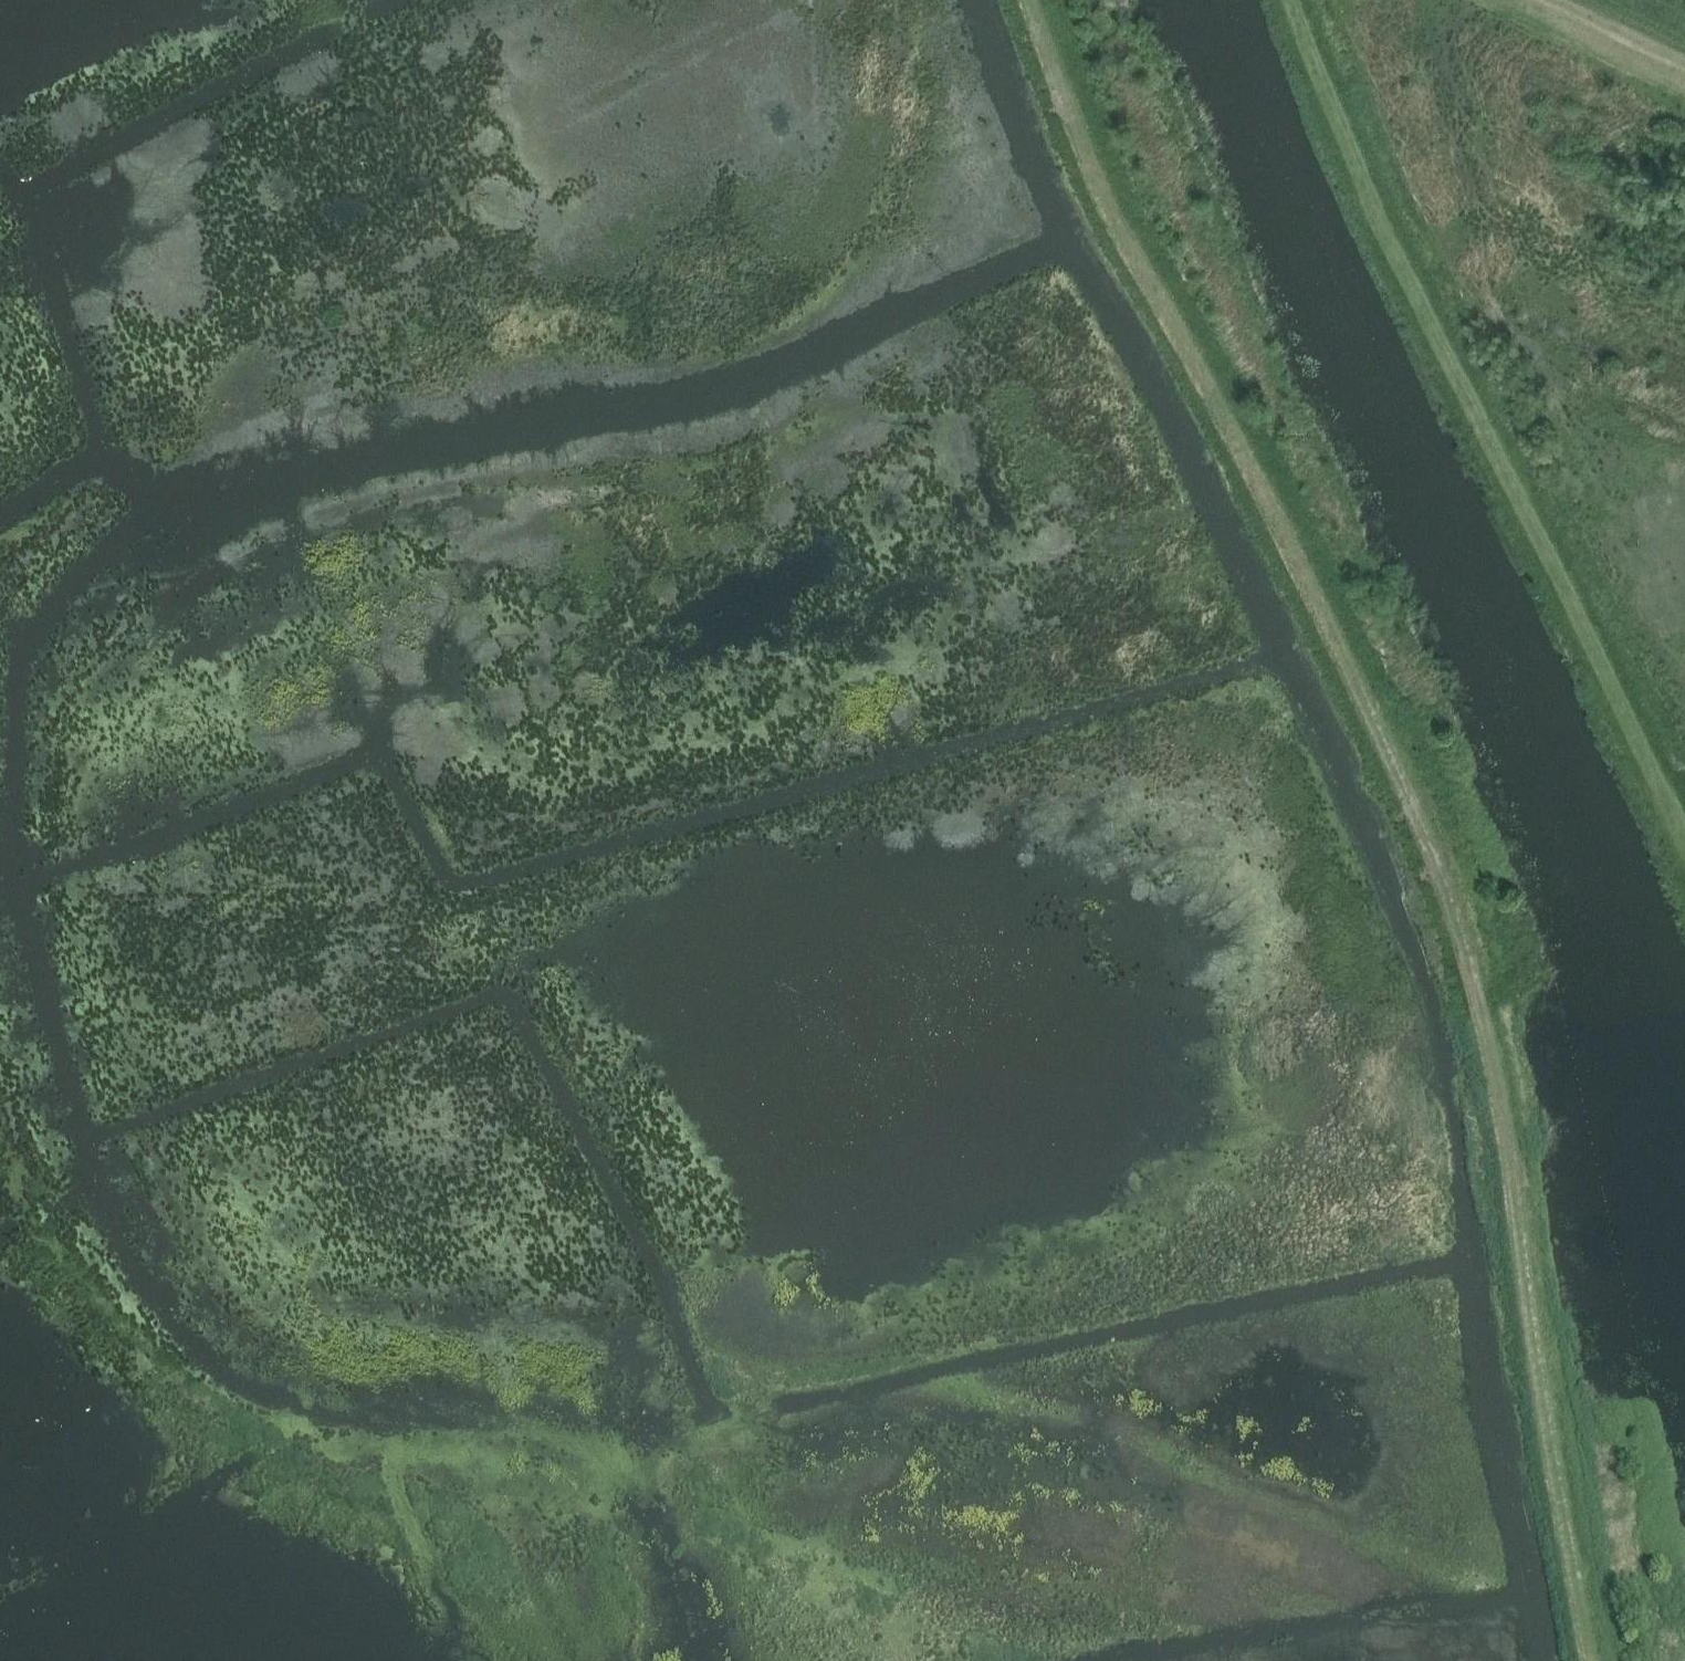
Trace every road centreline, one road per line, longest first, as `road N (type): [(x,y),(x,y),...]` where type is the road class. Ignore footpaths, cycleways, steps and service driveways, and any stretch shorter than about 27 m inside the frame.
road 1 (track): [(1684,839),(1311,54),(1293,0)]

